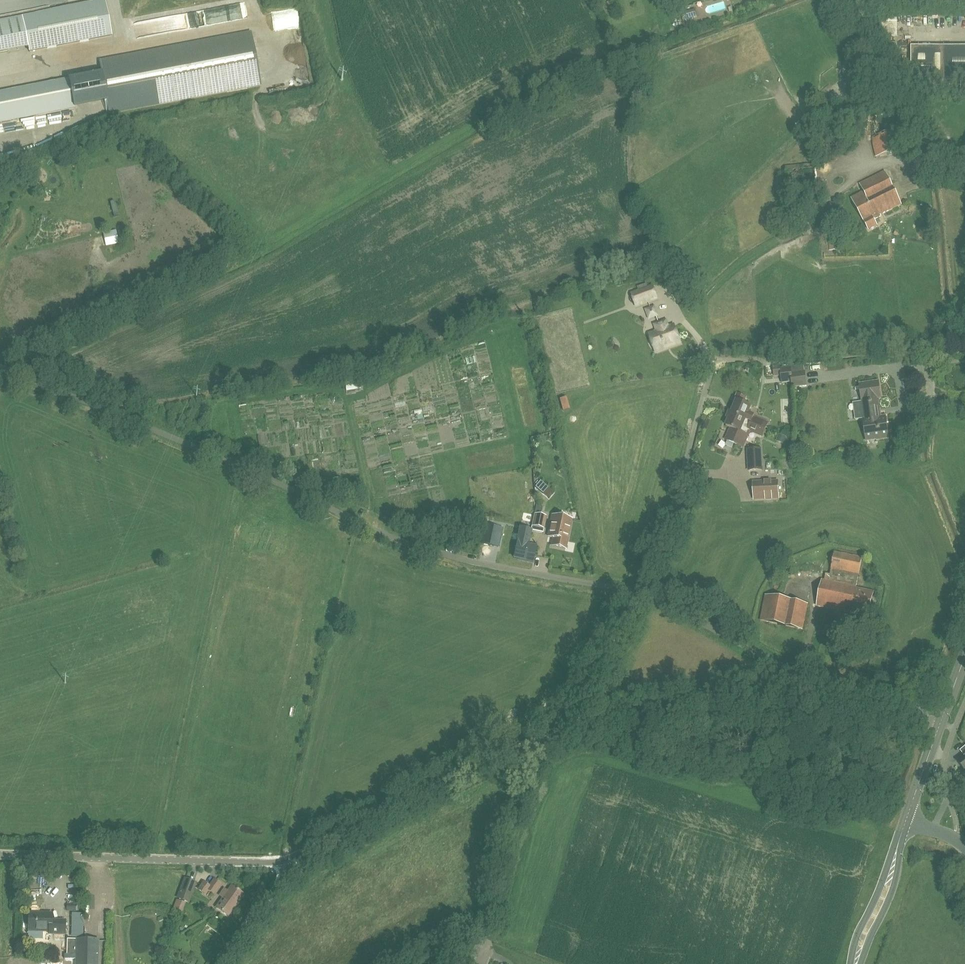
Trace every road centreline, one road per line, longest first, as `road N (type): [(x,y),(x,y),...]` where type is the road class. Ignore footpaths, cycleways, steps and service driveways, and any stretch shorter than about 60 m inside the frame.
road 1 (unclassified): [(637,594),(432,553),(0,368)]
road 2 (unclassified): [(295,860),(577,732),(827,684)]
road 3 (unclassified): [(295,860),(0,856)]
road 4 (residential): [(724,365),(710,376),(682,484),(637,594)]
road 5 (unclassified): [(827,684),(637,594)]
road 6 (secondary): [(906,822),(852,963)]
road 7 (track): [(577,732),(637,594)]
road 8 (secondary): [(859,963),(894,888),(906,822)]
road 9 (unclassified): [(219,963),(295,860)]
road 10 (unclassified): [(827,684),(942,724)]

